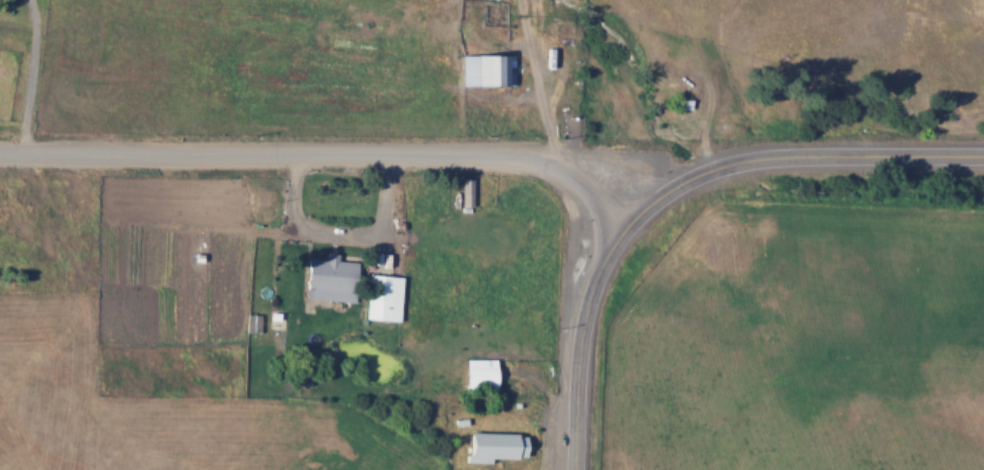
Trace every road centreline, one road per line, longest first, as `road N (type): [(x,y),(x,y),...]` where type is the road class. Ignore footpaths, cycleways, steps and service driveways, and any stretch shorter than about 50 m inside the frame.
road 1 (residential): [(628,225),(551,161),(0,151)]
road 2 (tertiary): [(983,153),(753,157),(678,182),(628,225)]
road 3 (tertiary): [(576,469),(587,318),(628,225)]
road 4 (residential): [(378,0),(472,60),(551,161)]
road 5 (residential): [(137,155),(137,0)]
road 6 (residential): [(137,17),(0,0)]

